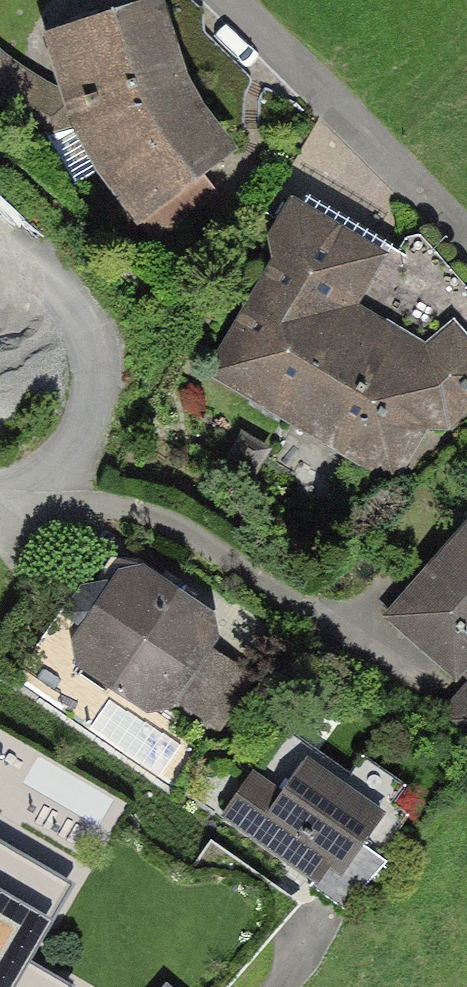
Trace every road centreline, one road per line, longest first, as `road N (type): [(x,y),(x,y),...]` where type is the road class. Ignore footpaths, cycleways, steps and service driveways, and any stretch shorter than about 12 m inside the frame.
road 1 (residential): [(225,0),(466,236)]
road 2 (residential): [(0,505),(47,484),(70,458),(92,403),(96,371),(85,324),(43,273)]

